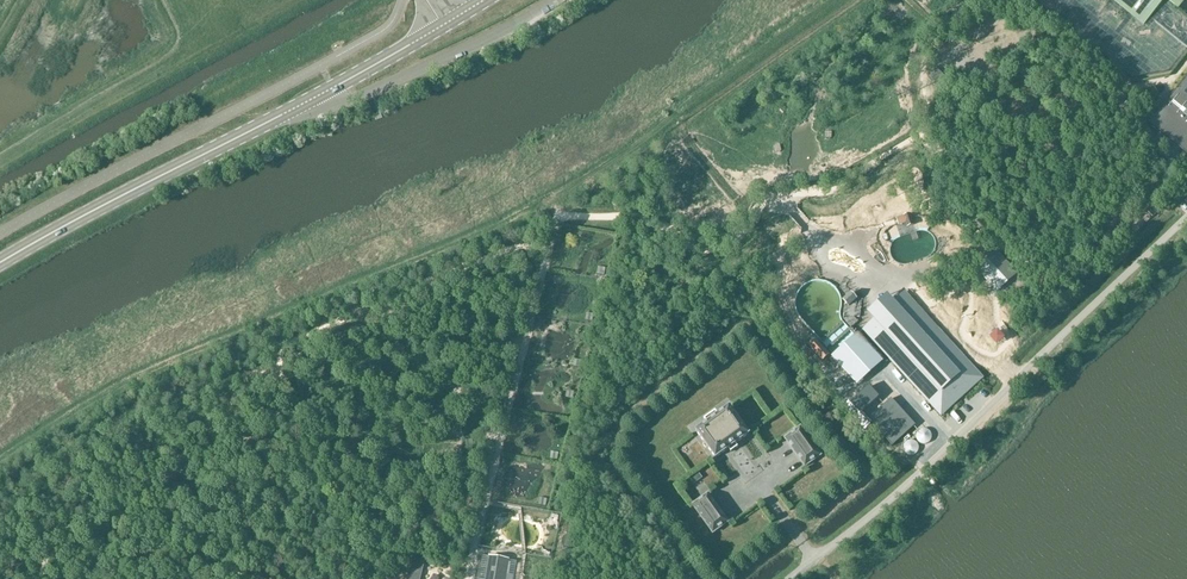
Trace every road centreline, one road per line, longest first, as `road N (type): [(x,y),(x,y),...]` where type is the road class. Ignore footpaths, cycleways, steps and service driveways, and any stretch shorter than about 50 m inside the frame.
road 1 (primary): [(0,263),(442,26)]

